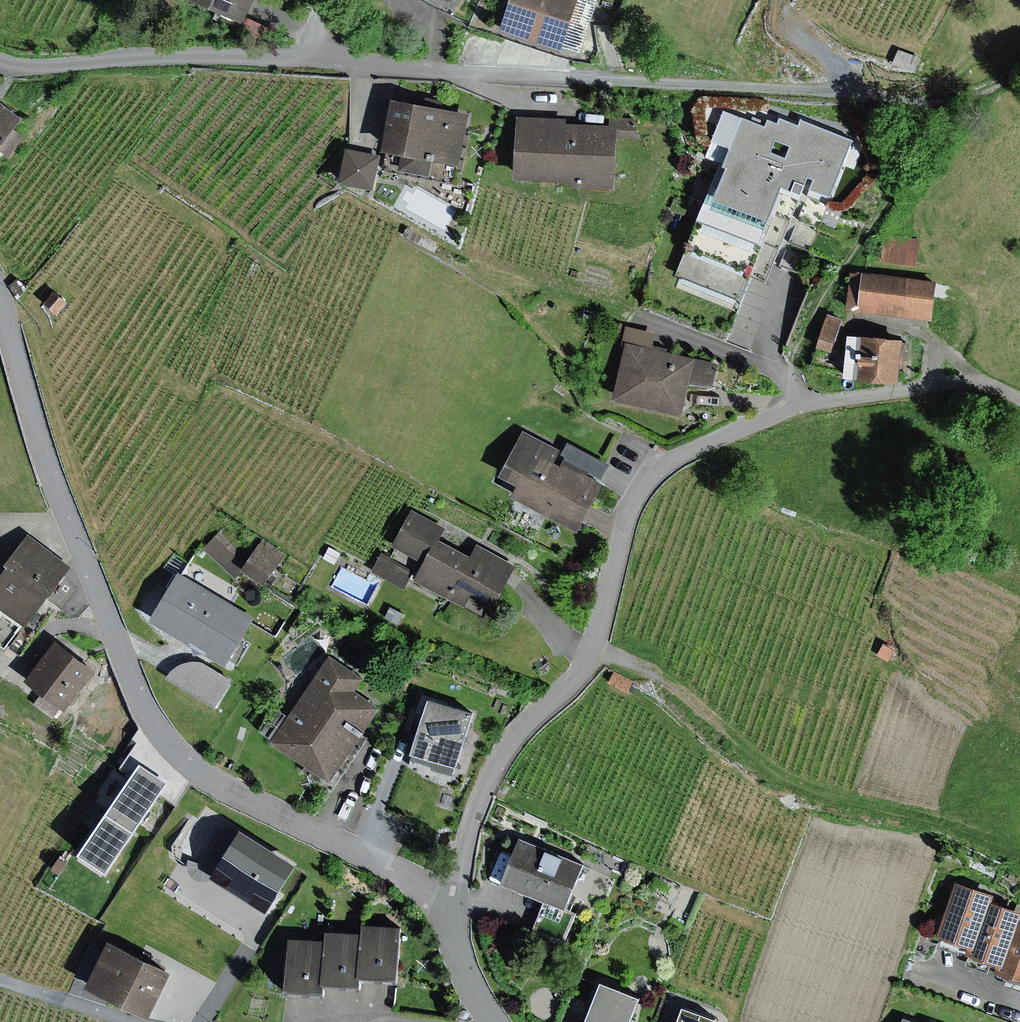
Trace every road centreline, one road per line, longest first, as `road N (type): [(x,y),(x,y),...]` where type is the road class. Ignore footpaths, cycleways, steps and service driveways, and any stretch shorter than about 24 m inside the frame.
road 1 (residential): [(452,909),(483,795),(512,738),(587,661),(630,514),(669,462),(798,407),(966,383),(1019,402)]
road 2 (residential): [(452,909),(433,889),(212,779),(156,727),(54,479),(0,300)]
road 3 (residential): [(0,61),(39,68),(234,58),(634,81)]
road 4 (track): [(1019,77),(941,100),(634,81)]
road 5 (residential): [(495,1021),(473,984),(452,909)]

